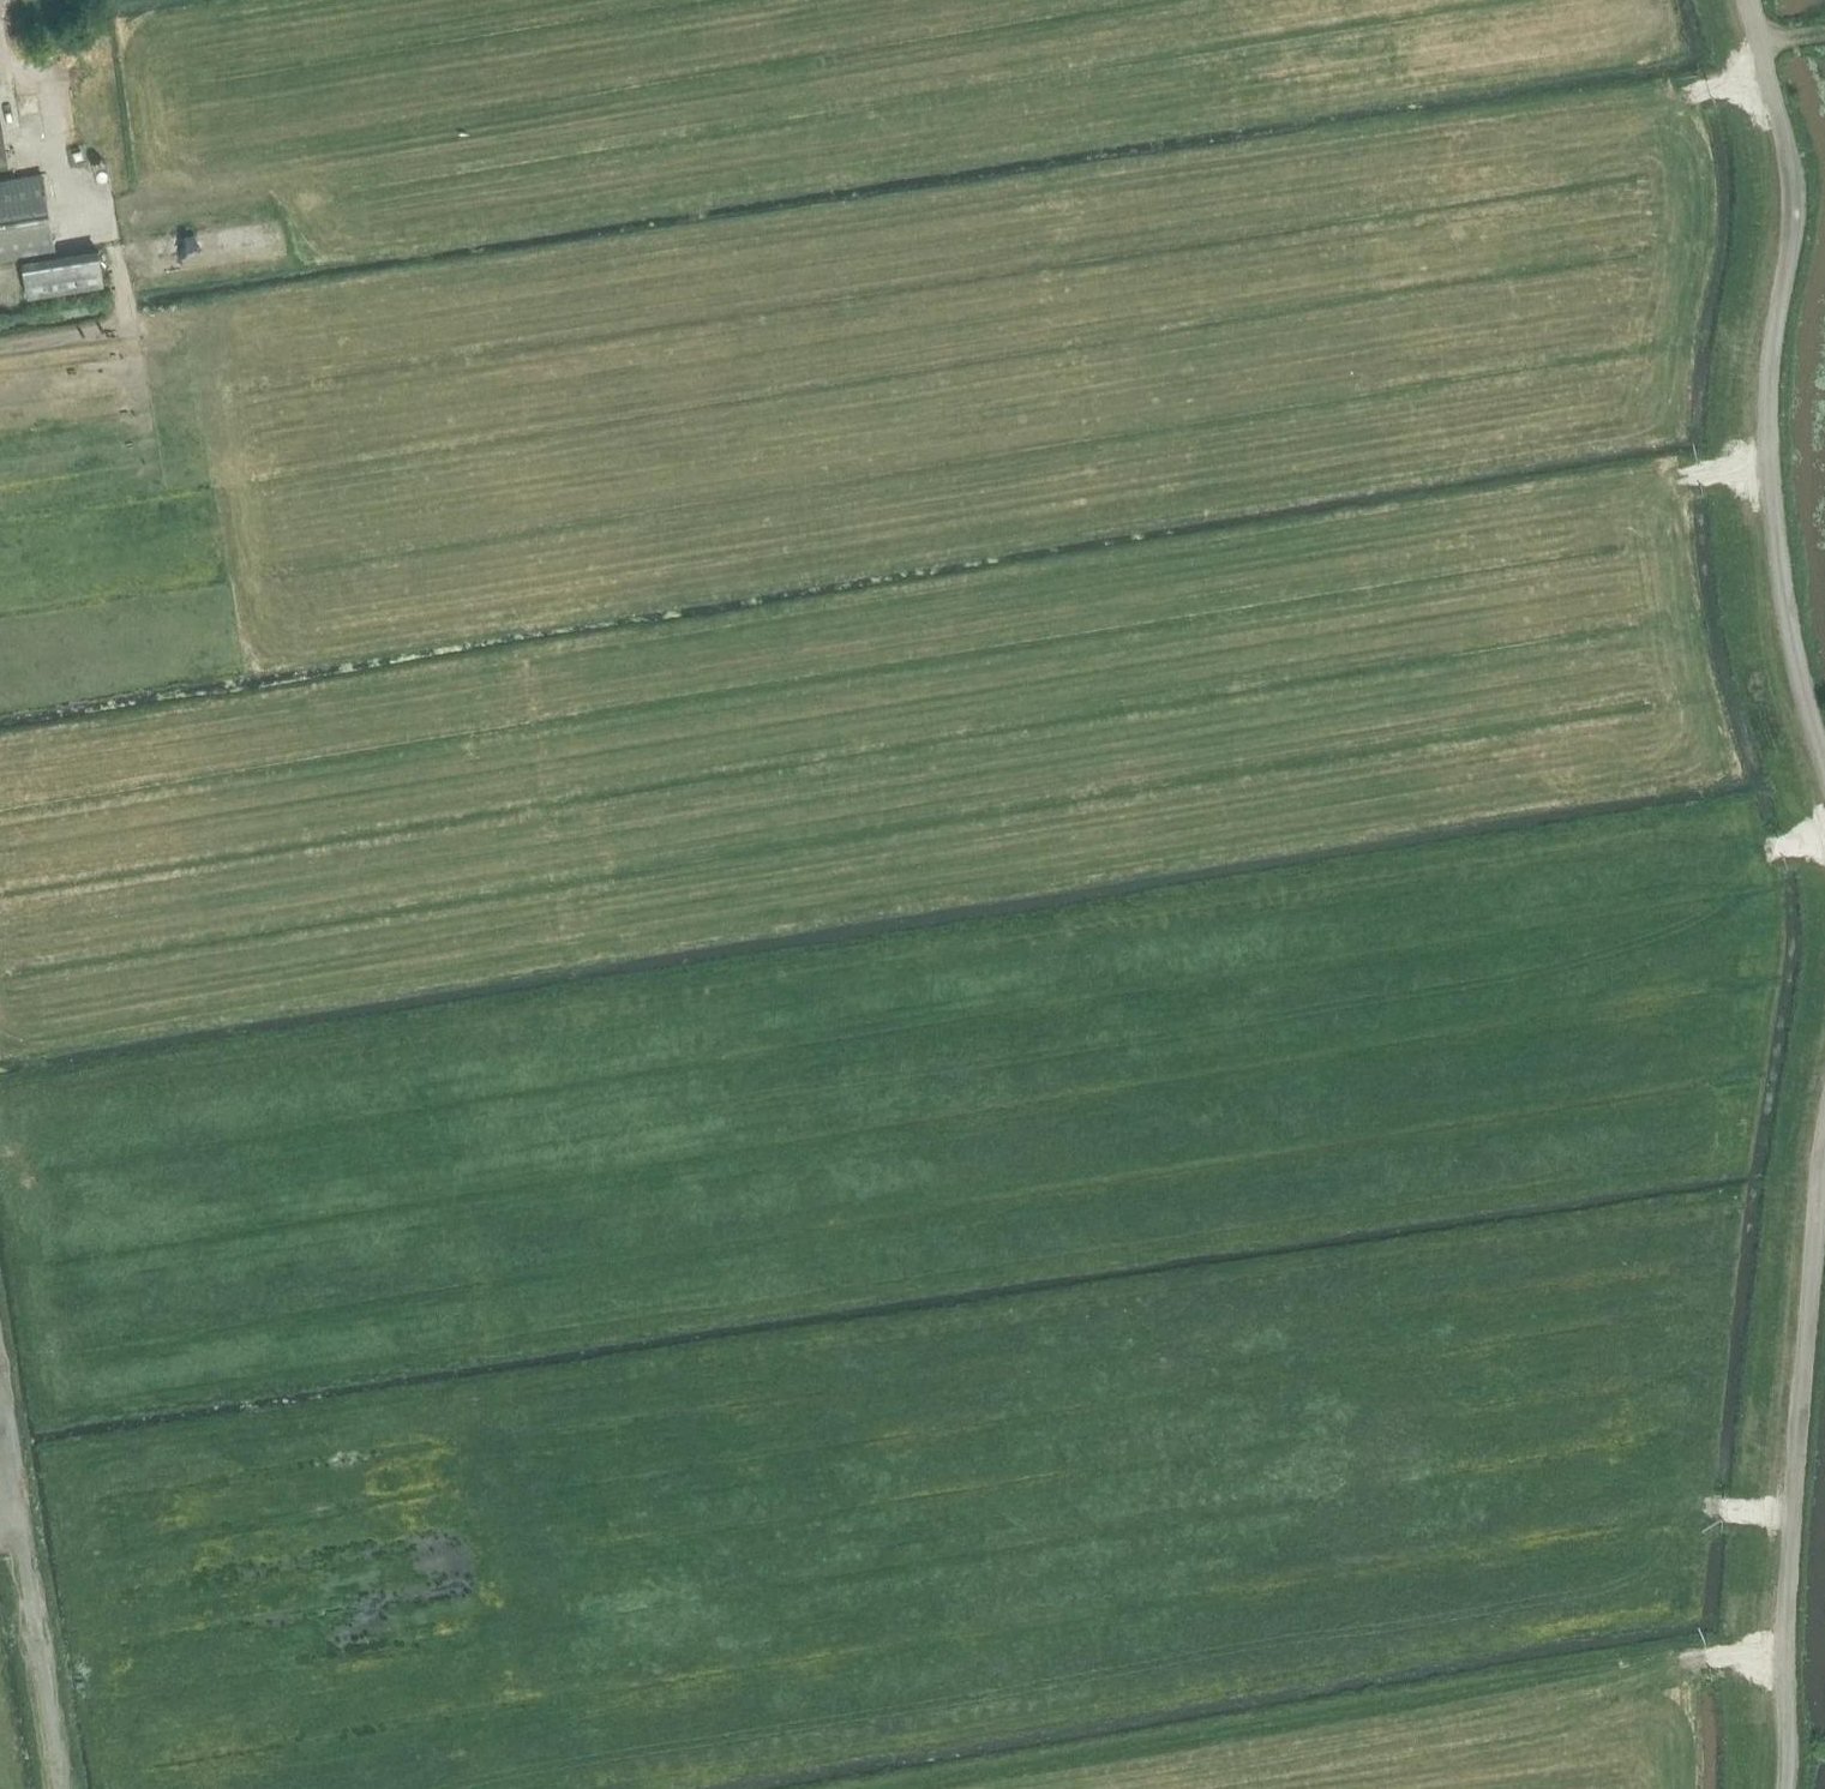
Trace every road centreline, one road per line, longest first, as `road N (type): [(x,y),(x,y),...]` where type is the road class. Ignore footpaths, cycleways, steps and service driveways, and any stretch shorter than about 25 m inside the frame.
road 1 (track): [(1824,762),(1797,657),(1772,499),(1769,400),(1800,225),(1753,0)]
road 2 (track): [(1791,1788),(1787,1603),(1824,1201)]

